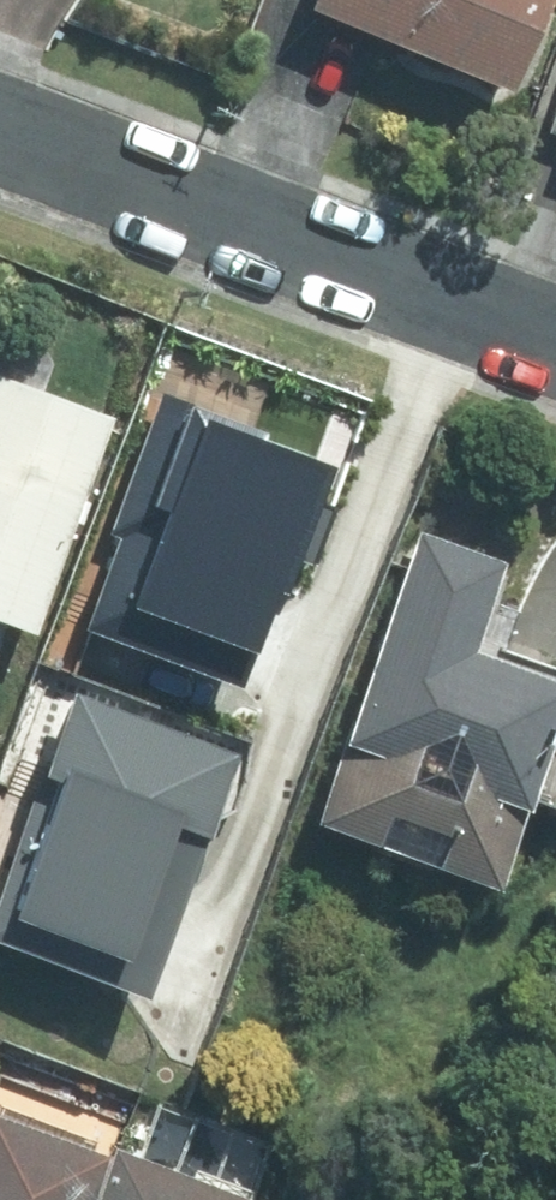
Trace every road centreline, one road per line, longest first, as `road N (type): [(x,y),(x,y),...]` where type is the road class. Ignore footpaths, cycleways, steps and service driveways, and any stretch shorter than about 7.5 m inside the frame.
road 1 (residential): [(0,130),(555,342)]

